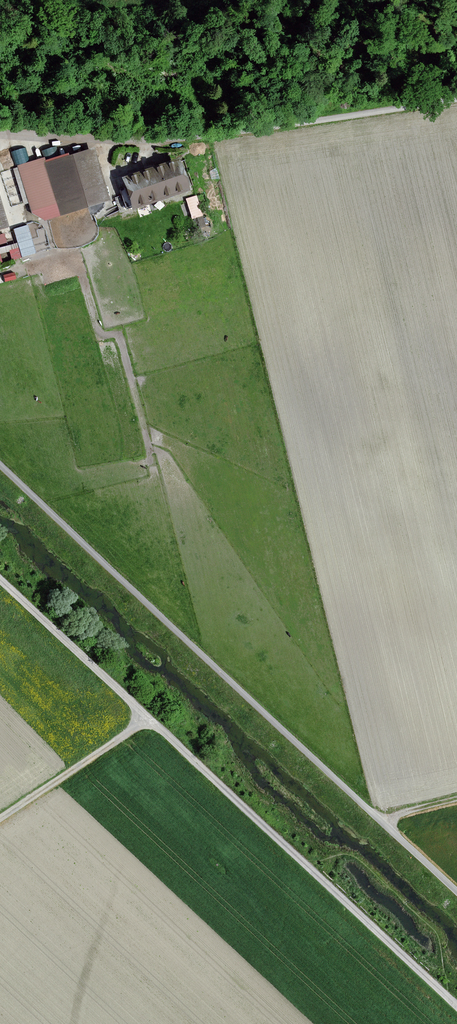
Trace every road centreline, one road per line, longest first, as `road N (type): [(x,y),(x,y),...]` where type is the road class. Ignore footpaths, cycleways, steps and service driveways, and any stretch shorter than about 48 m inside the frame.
road 1 (unclassified): [(0,576),(456,1006)]
road 2 (unclassified): [(0,465),(456,893)]
road 3 (unclassified): [(456,99),(157,140),(0,132)]
road 4 (track): [(0,822),(152,718)]

